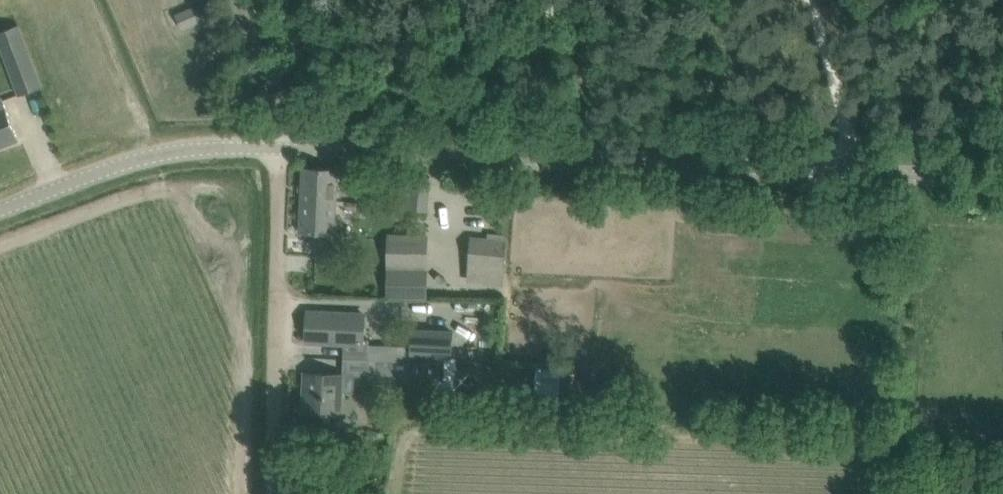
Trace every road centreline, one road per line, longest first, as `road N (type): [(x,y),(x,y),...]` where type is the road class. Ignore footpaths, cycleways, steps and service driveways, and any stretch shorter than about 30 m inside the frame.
road 1 (unclassified): [(350,152),(886,174)]
road 2 (track): [(267,493),(281,149)]
road 3 (unclassified): [(0,213),(144,158),(281,149)]
road 4 (unclassified): [(350,152),(567,0)]
road 5 (unclassified): [(886,174),(788,0)]
road 6 (unclassified): [(281,149),(220,0)]

